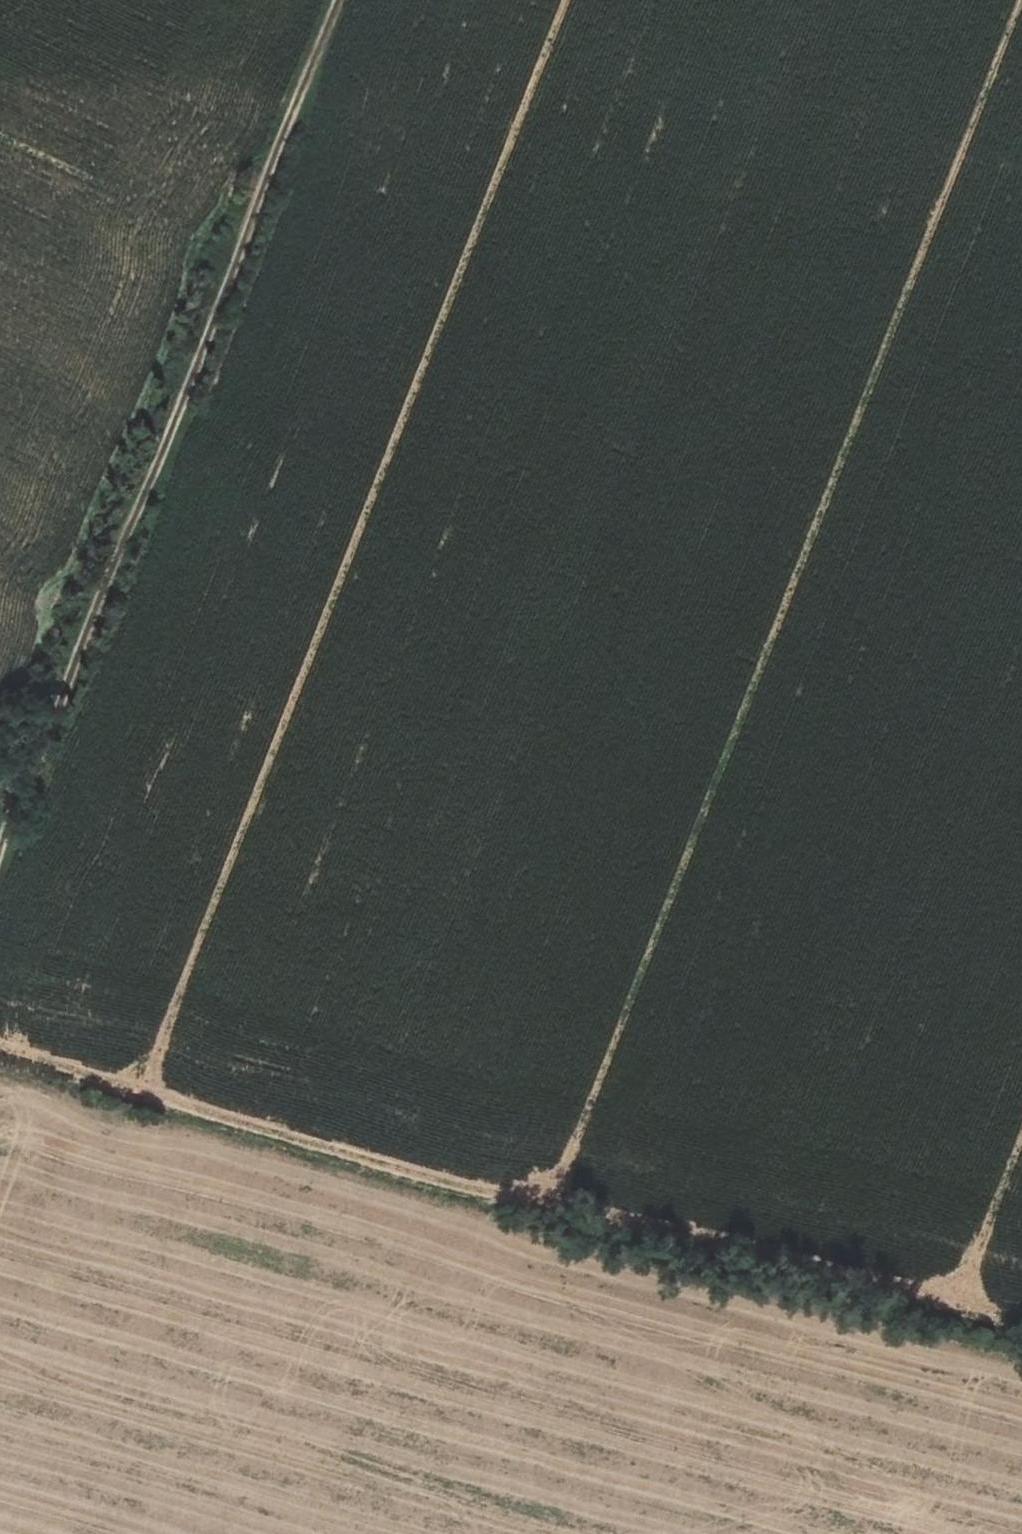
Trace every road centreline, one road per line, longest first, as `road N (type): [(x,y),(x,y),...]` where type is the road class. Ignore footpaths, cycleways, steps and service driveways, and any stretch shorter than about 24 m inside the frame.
road 1 (track): [(341,0),(0,876)]

